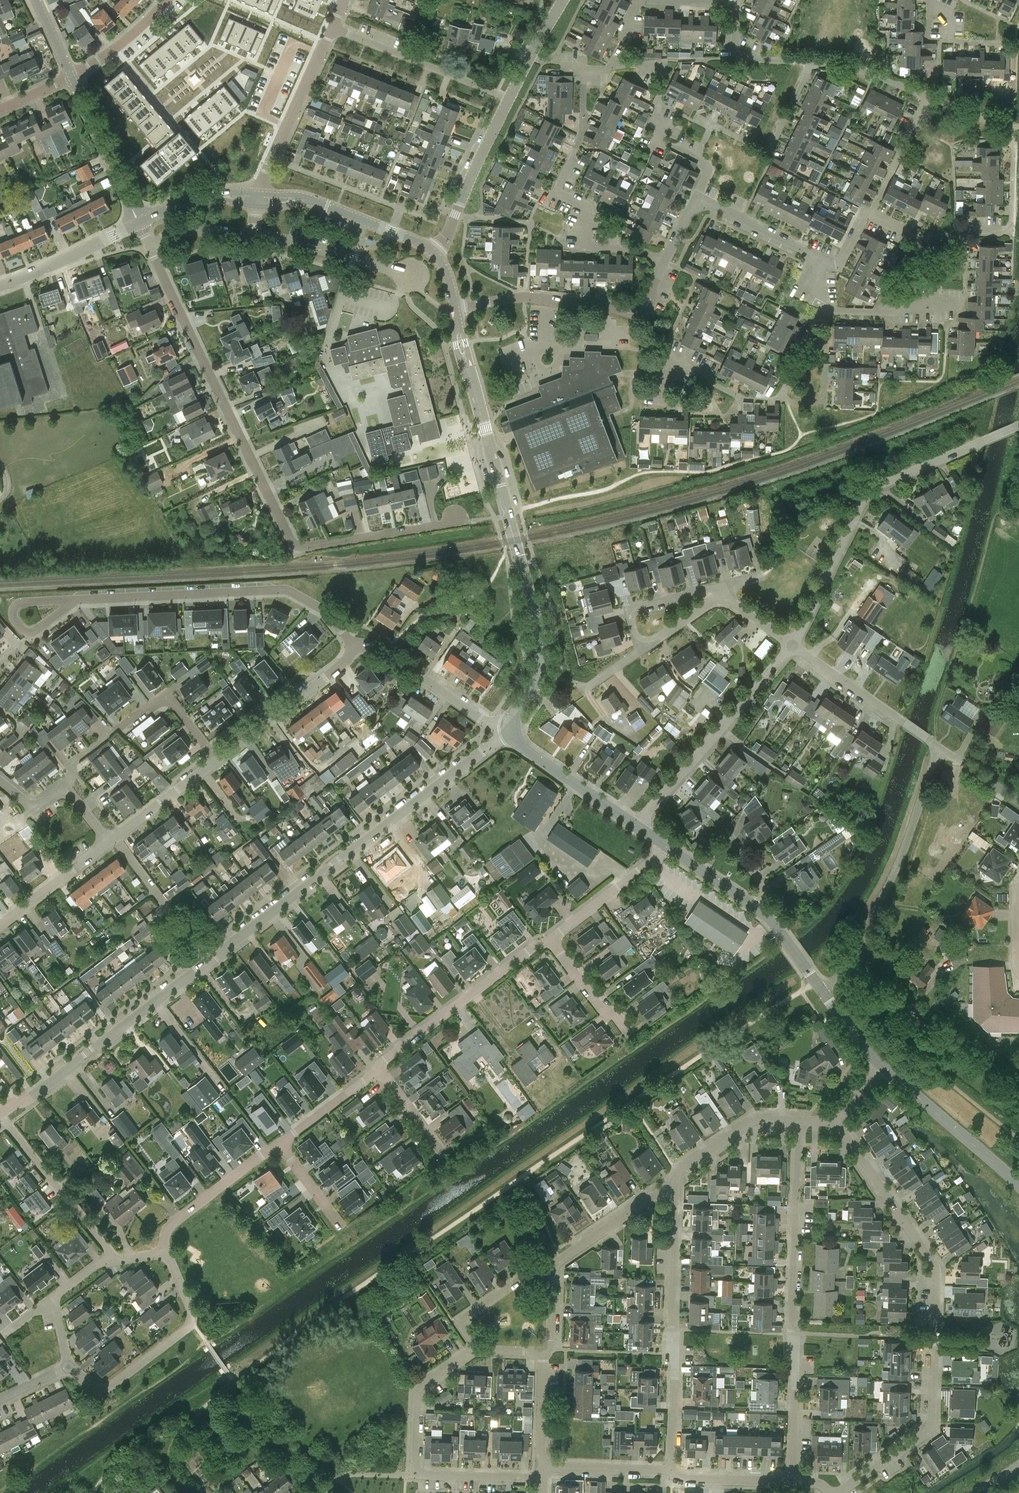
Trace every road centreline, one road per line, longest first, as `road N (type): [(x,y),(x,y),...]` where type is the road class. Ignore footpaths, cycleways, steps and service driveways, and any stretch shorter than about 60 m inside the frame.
road 1 (residential): [(459,522),(295,546),(150,246)]
road 2 (residential): [(834,1492),(928,1431),(937,1270),(836,1121)]
road 3 (tertiary): [(510,723),(543,663),(543,645),(455,307)]
road 4 (residential): [(207,962),(512,732)]
road 5 (residential): [(794,1482),(799,1120)]
road 6 (unclassified): [(791,646),(873,489),(1018,423)]
road 7 (residential): [(357,647),(327,613),(287,590),(75,600)]
road 8 (residential): [(671,1470),(676,1185)]
road 9 (residential): [(544,1479),(416,1475),(419,1391),(476,1349)]
road 10 (residential): [(664,262),(641,251),(586,248),(586,207),(557,191),(582,135),(584,71)]
road 11 (residential): [(0,1113),(28,1100),(207,962)]
road 12 (residential): [(928,97),(832,63),(745,57),(735,39),(735,1)]
road 13 (unclassified): [(638,826),(791,646)]
road 14 (residential): [(543,1352),(551,1343),(561,1258),(676,1185)]
road 15 (residential): [(857,964),(867,922),(941,749)]
road 16 (residential): [(69,1367),(95,1386),(112,1385),(192,1323),(164,1252)]
road 17 (residential): [(62,785),(76,761),(167,700),(217,760)]
road 18 (residential): [(380,1068),(549,940)]
road 19 (residential): [(1018,1098),(911,1018),(857,964)]
road 20 (residential): [(511,97),(331,27)]
road 21 (residential): [(964,303),(836,312),(820,295),(821,260)]
road 22 (residential): [(639,312),(529,296),(455,307)]
road 23 (residential): [(0,1114),(115,1259)]
road 24 (residential): [(259,194),(331,27)]
road 25 (residential): [(217,760),(357,647)]
road 26 (tertiary): [(1018,1184),(883,1066)]
road 27 (residential): [(357,647),(386,651),(480,718),(510,723)]
road 28 (unclassified): [(435,254),(511,97)]
road 29 (residential): [(164,1252),(171,1224),(278,1143)]
road 30 (unclassified): [(138,222),(71,76)]
road 31 (tertiary): [(638,826),(512,732)]
road 32 (residential): [(254,235),(404,275)]
road 33 (residential): [(207,962),(115,838)]
road 34 (residential): [(676,1185),(676,1171),(754,1120),(799,1120)]
road 35 (tertiary): [(138,222),(0,285)]
road 36 (residential): [(549,940),(668,848)]
road 37 (residential): [(1008,229),(925,237),(871,212)]
road 38 (residential): [(821,260),(697,196)]
road 39 (residential): [(0,926),(108,844)]
road 40 (residential): [(791,646),(903,722)]
road 41 (tertiary): [(435,254),(313,200)]
road 42 (residential): [(651,640),(636,635),(633,610),(719,587)]
road 43 (residential): [(115,838),(217,760)]
road 44 (residential): [(871,212),(928,97)]
road 45 (residential): [(671,1470),(544,1467)]
road 46 (residential): [(278,1143),(380,1068)]
road 47 (residential): [(754,907),(763,892),(732,839),(694,866)]
road 48 (residential): [(794,1482),(683,1478),(671,1470)]
road 49 (residential): [(71,76),(167,0)]

